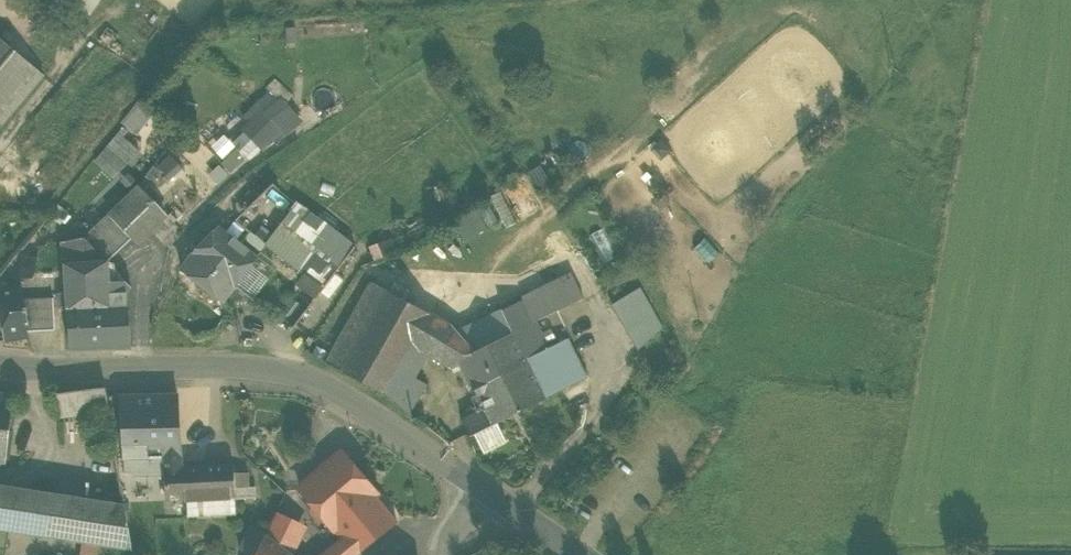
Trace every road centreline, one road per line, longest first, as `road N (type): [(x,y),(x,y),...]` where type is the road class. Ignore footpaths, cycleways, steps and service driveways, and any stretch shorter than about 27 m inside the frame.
road 1 (residential): [(481,487),(296,373),(0,361)]

